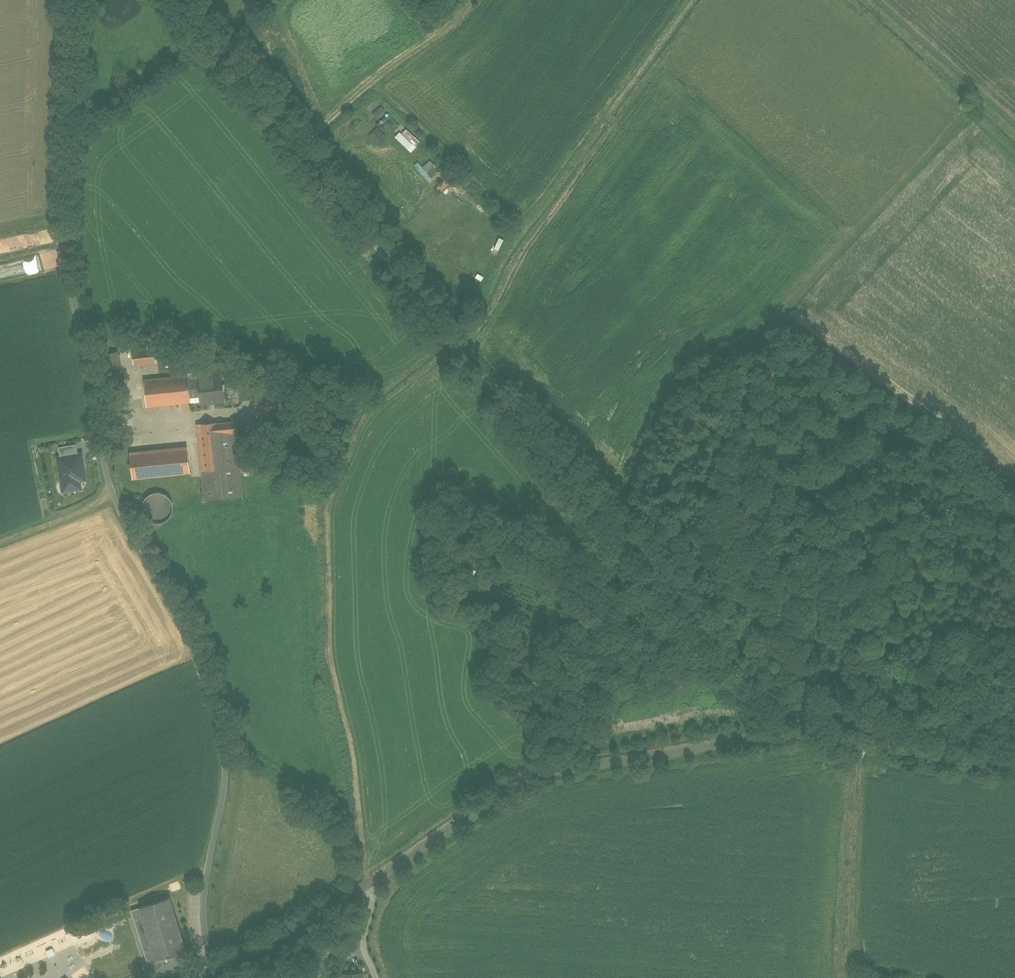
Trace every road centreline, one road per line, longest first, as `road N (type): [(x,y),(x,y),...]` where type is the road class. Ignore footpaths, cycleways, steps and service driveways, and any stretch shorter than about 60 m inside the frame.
road 1 (residential): [(211,971),(204,901),(221,802),(217,711),(181,615),(119,508),(105,464),(63,252),(71,67),(64,0)]
road 2 (unclassified): [(179,0),(425,328),(745,673),(807,722)]
road 3 (unclassified): [(234,963),(517,784),(791,734),(807,722)]
road 4 (track): [(467,0),(303,152),(289,147)]
road 5 (unclassified): [(807,722),(854,741),(1014,757)]

